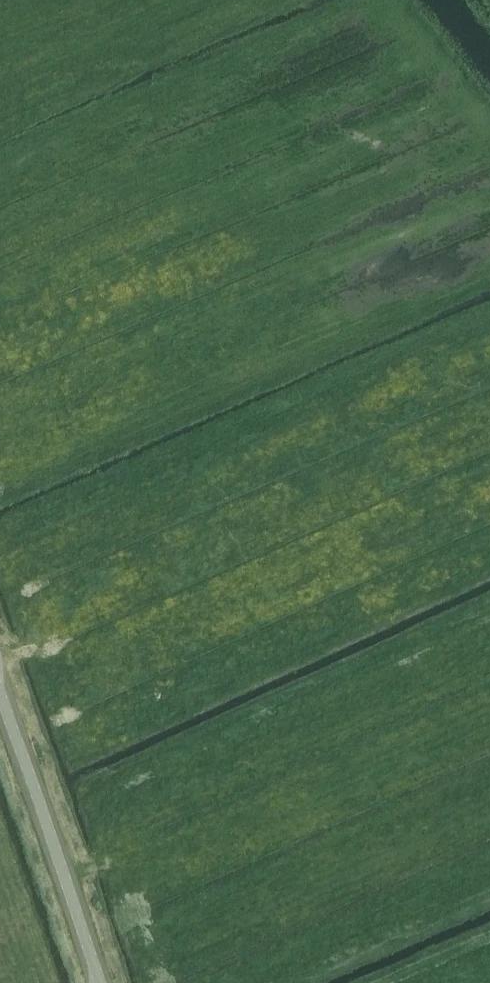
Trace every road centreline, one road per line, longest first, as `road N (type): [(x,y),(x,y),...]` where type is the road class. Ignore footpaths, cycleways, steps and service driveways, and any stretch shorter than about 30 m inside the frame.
road 1 (unclassified): [(106,982),(0,693)]

